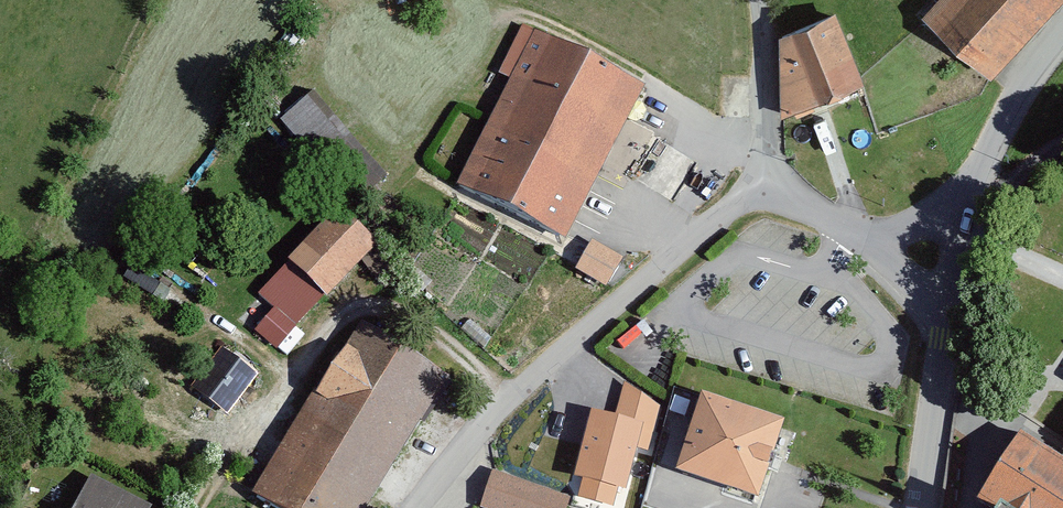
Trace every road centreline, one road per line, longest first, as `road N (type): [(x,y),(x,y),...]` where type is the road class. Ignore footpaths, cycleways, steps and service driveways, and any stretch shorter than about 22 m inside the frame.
road 1 (residential): [(766,181),(526,384),(417,507)]
road 2 (residential): [(971,197),(1014,99),(1062,31)]
road 3 (residential): [(758,0),(766,181)]
road 4 (residential): [(921,507),(952,329)]
road 5 (residential): [(952,329),(971,197)]
road 6 (residential): [(766,181),(874,242)]

